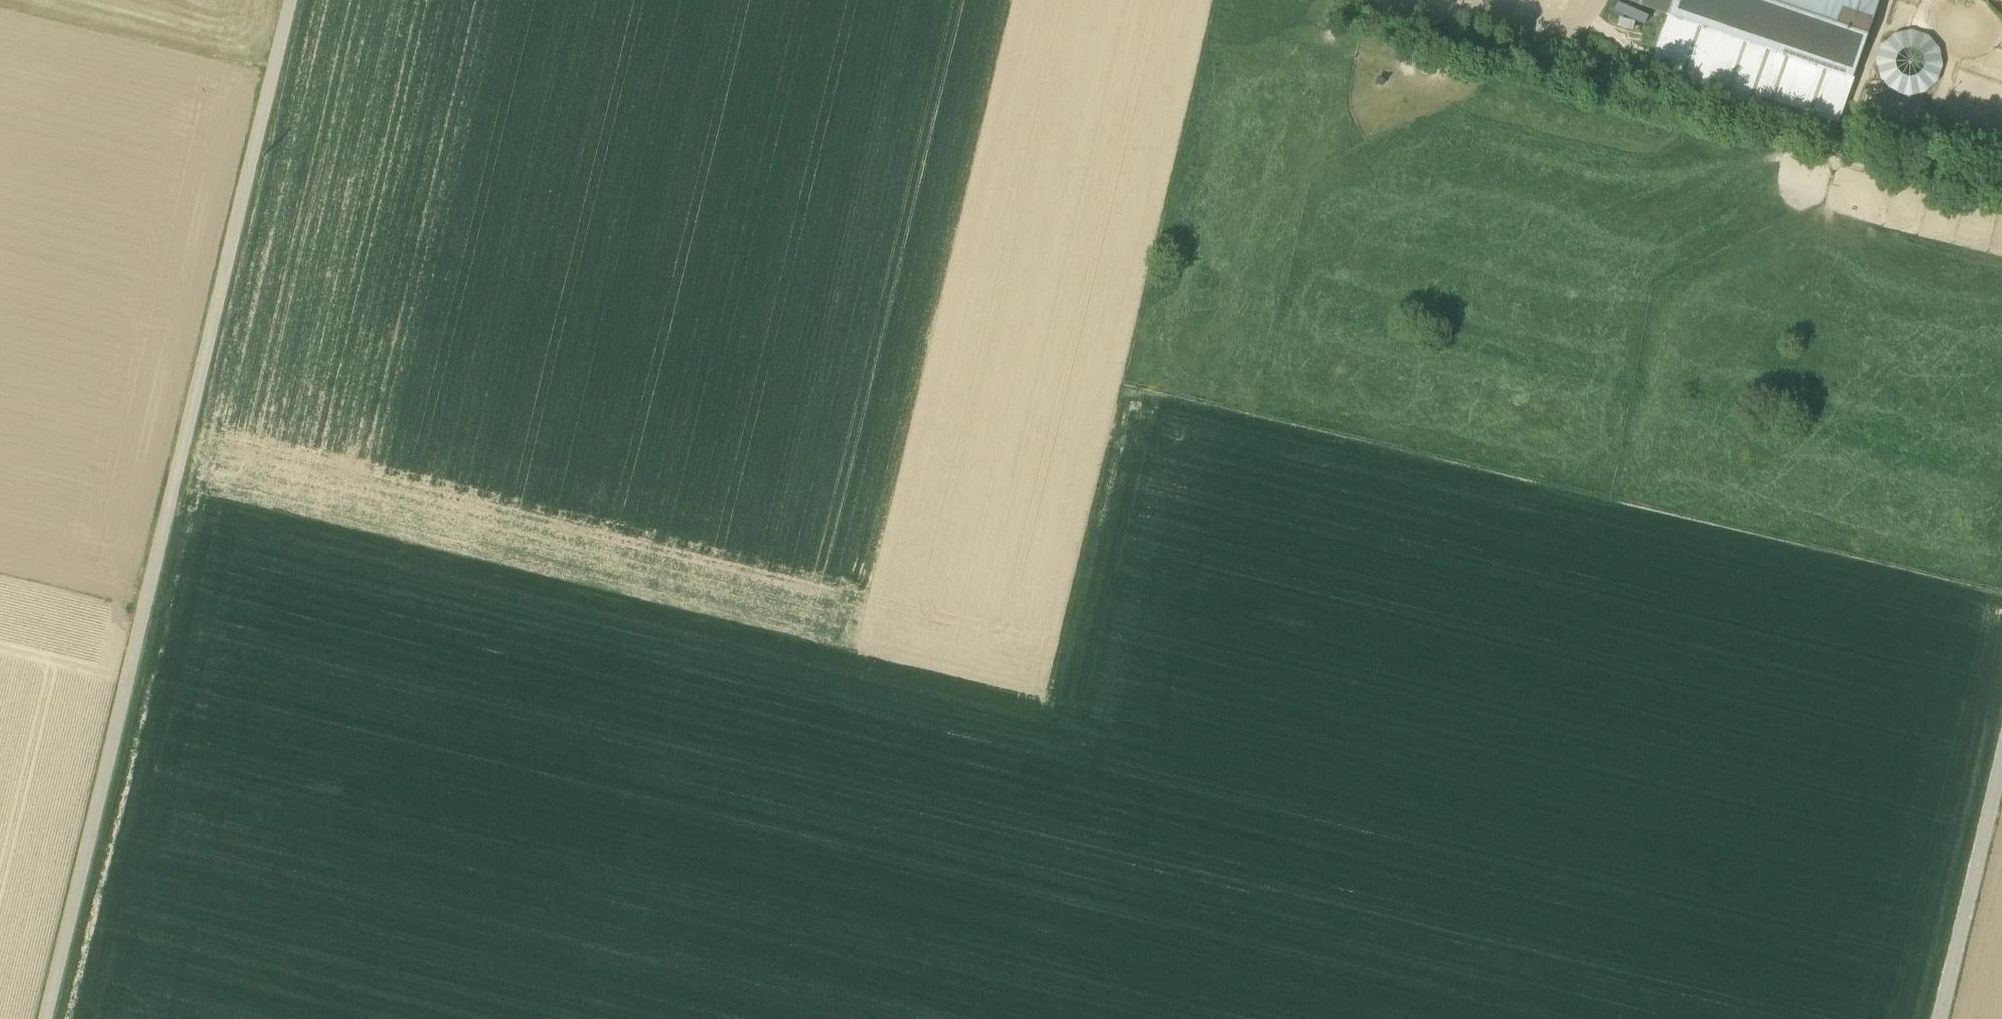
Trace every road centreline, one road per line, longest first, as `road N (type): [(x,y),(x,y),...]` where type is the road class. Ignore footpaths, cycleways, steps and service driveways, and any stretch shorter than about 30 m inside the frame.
road 1 (track): [(46,1018),(291,0)]
road 2 (track): [(1938,1018),(2001,754)]

